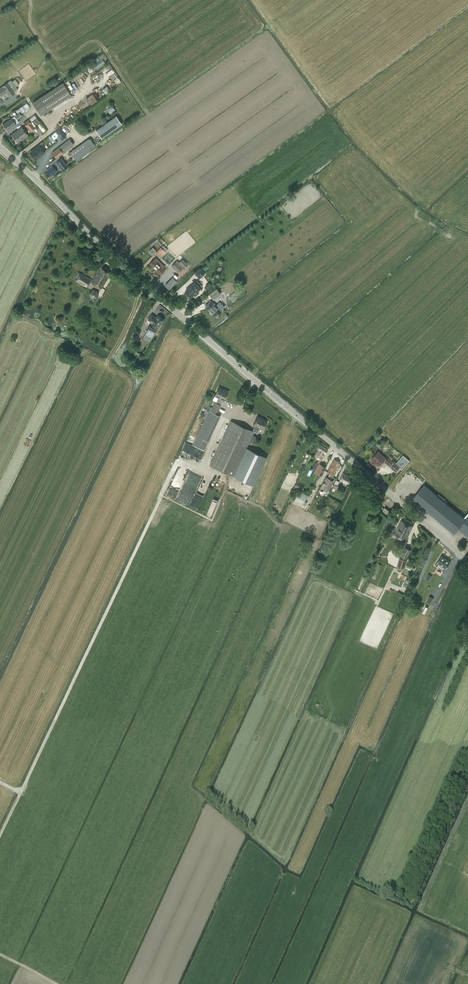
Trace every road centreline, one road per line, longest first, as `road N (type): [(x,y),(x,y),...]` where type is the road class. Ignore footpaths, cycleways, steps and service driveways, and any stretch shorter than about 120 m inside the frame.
road 1 (tertiary): [(467,562),(123,268),(0,146)]
road 2 (track): [(280,526),(247,492),(204,465),(176,465),(0,836)]

